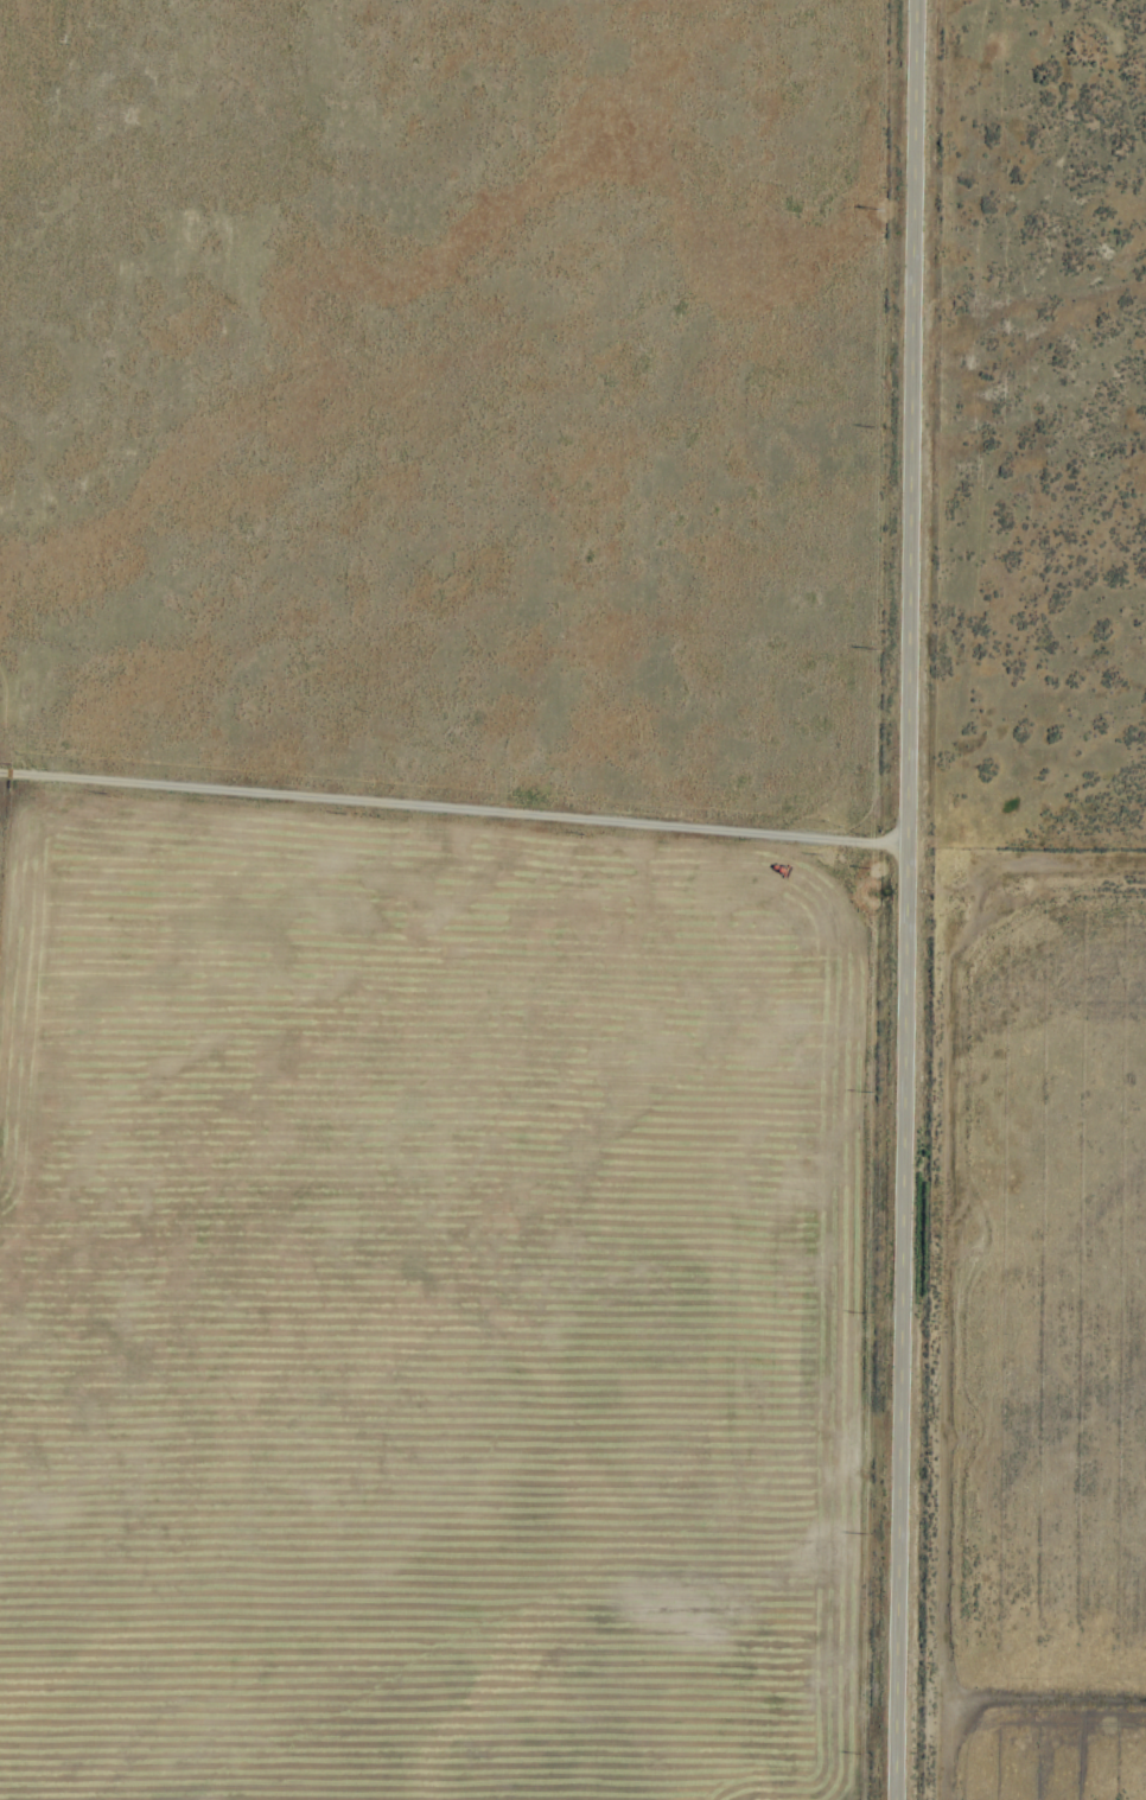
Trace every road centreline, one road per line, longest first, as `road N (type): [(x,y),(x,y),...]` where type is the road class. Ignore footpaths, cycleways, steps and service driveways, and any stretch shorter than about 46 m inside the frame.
road 1 (secondary): [(890,1799),(911,0)]

